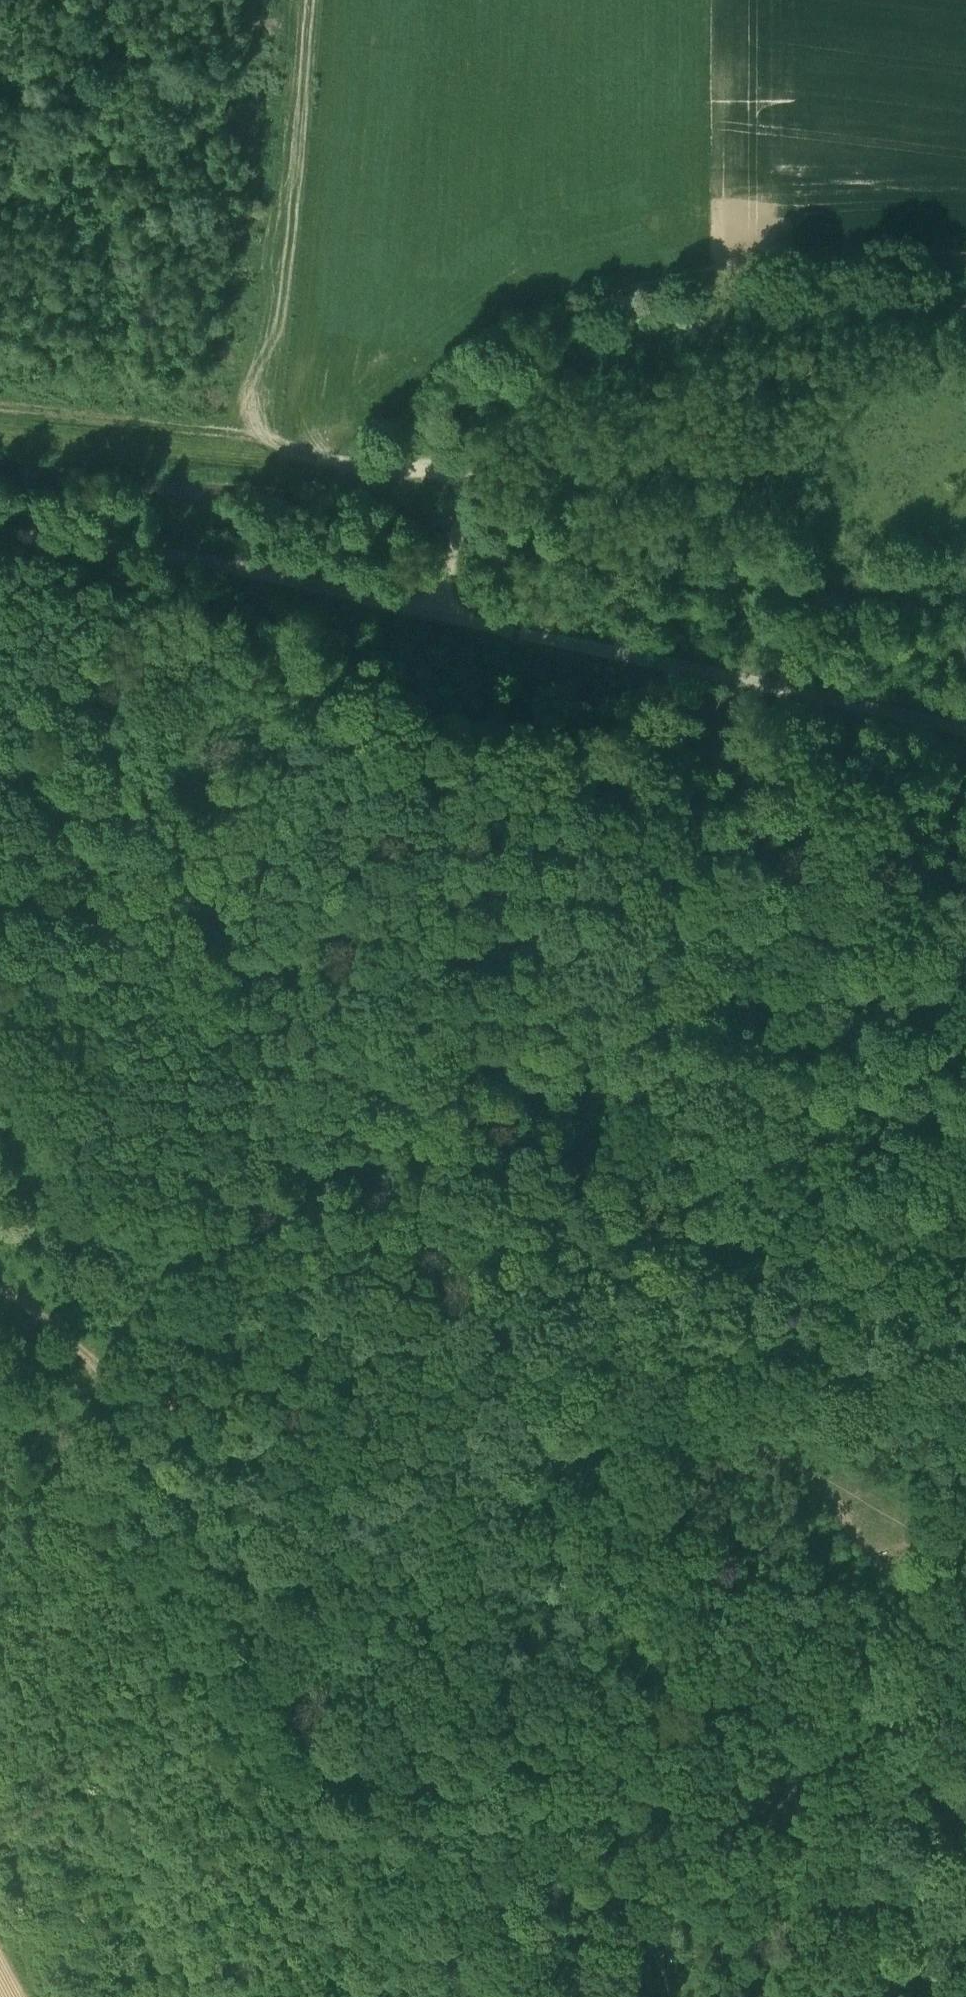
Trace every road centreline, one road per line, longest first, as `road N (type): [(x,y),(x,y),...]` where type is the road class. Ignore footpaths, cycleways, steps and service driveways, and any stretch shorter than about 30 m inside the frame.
road 1 (track): [(140,1393),(355,1481),(690,1592),(872,1634),(965,1666)]
road 2 (unclassified): [(0,532),(263,574),(849,704)]
road 3 (track): [(965,258),(741,269),(647,283),(607,303),(567,343),(470,476),(438,614)]
road 4 (track): [(470,476),(403,463),(272,462),(0,434)]
road 5 (track): [(0,1290),(140,1393)]
road 6 (unclassified): [(965,731),(849,704)]

